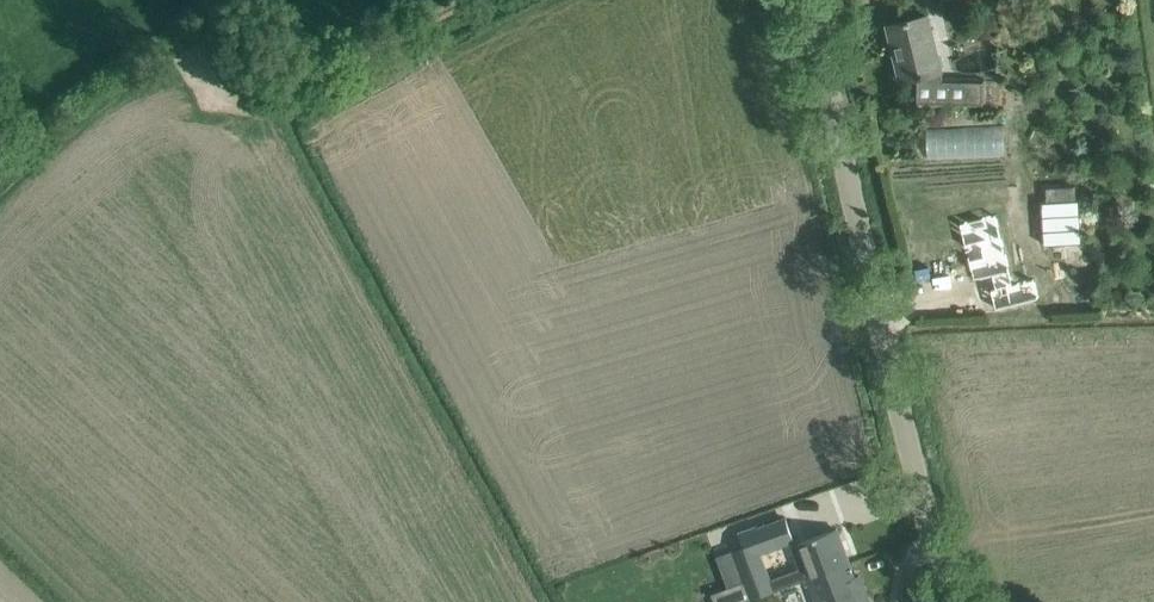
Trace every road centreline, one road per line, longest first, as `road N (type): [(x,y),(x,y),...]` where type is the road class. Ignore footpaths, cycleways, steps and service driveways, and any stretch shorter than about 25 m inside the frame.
road 1 (unclassified): [(967,601),(920,478),(798,0)]

